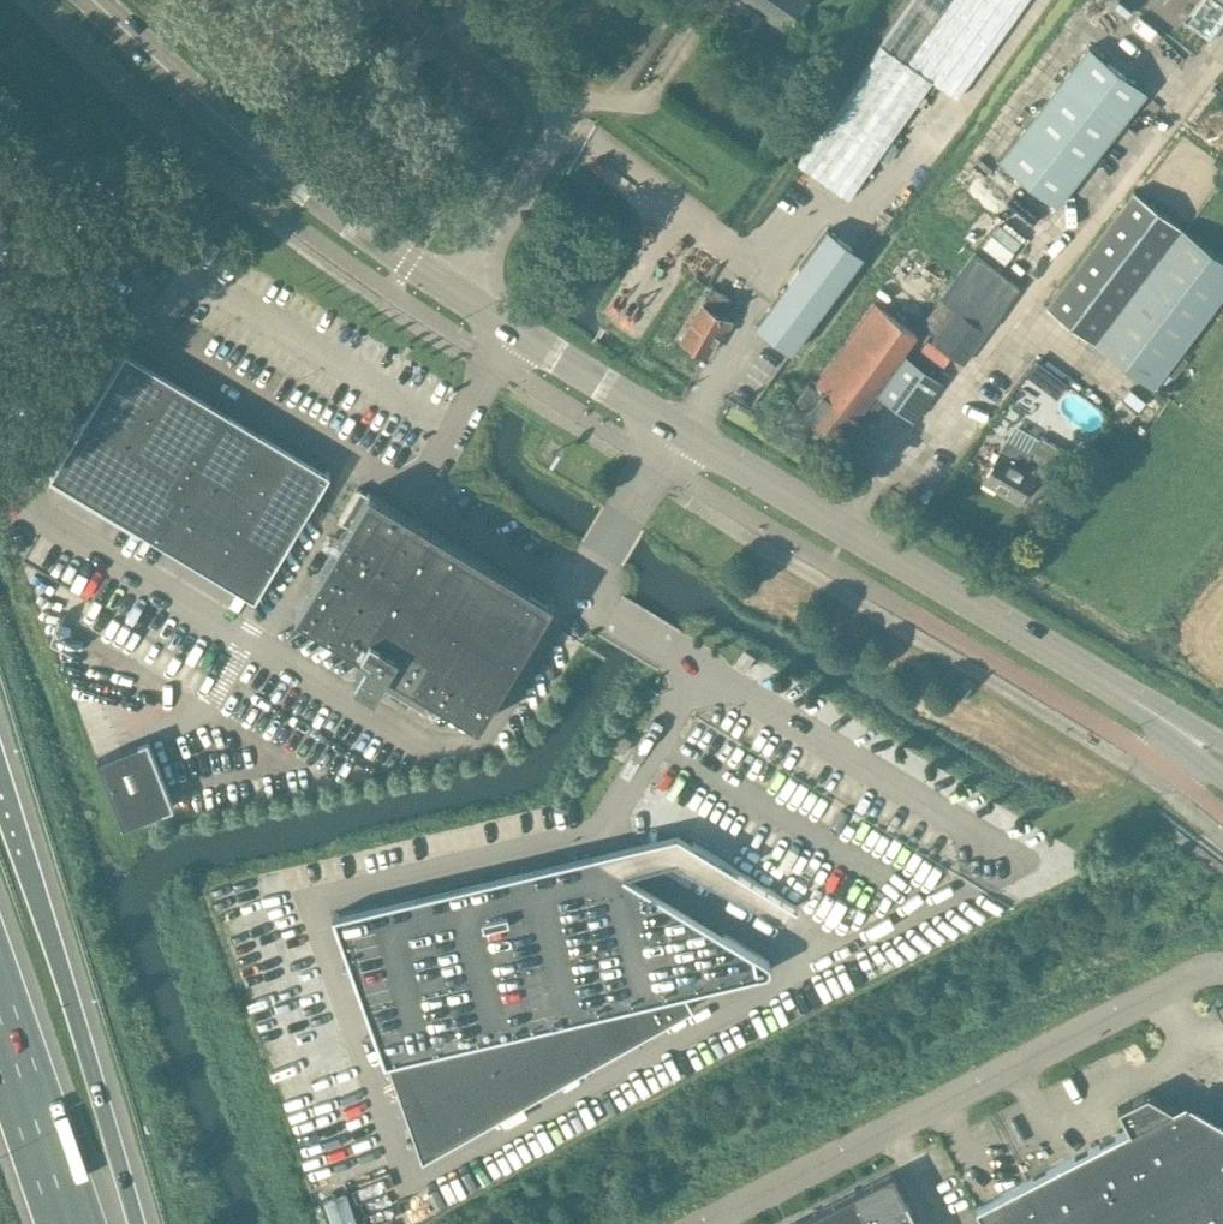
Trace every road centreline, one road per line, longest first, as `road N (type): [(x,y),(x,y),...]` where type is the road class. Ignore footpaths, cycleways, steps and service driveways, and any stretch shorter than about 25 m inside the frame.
road 1 (secondary): [(1151,711),(461,294)]
road 2 (unclassified): [(705,1223),(1192,974),(1222,968)]
road 3 (secondary): [(461,294),(288,172),(93,0)]
road 4 (motorway): [(135,1223),(0,781)]
road 5 (unclassified): [(461,294),(566,120),(553,90),(451,0)]
road 6 (motorway): [(69,1223),(0,1021)]

